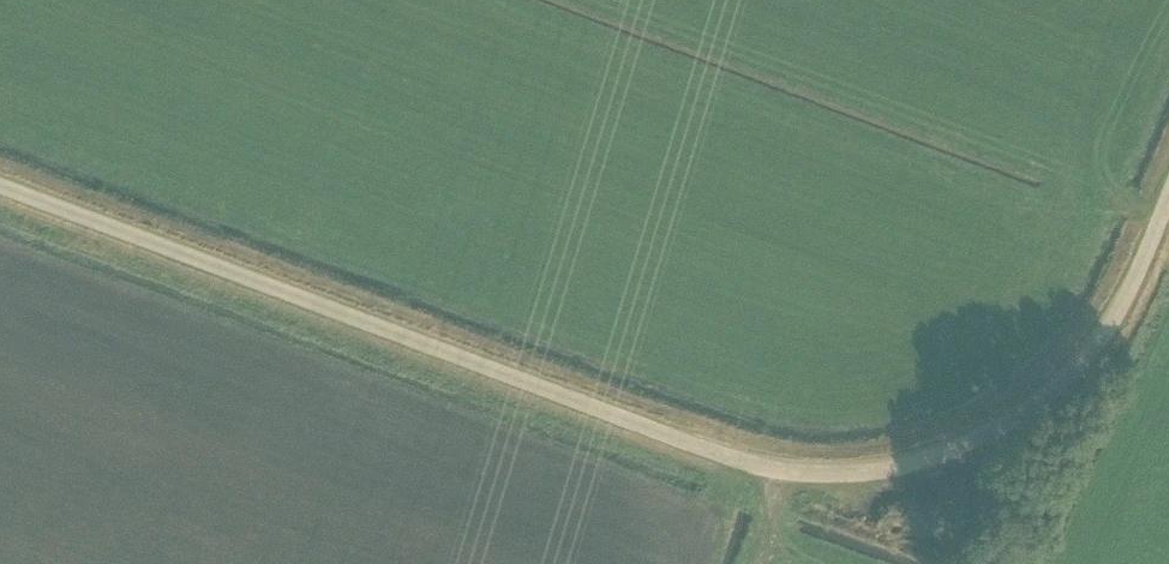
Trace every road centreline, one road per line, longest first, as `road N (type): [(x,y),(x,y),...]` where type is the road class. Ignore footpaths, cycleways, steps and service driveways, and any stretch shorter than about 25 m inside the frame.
road 1 (unclassified): [(0,182),(713,449),(794,470),(862,469),(954,453),(1037,408),(1087,353),(1144,258),(1168,197)]

